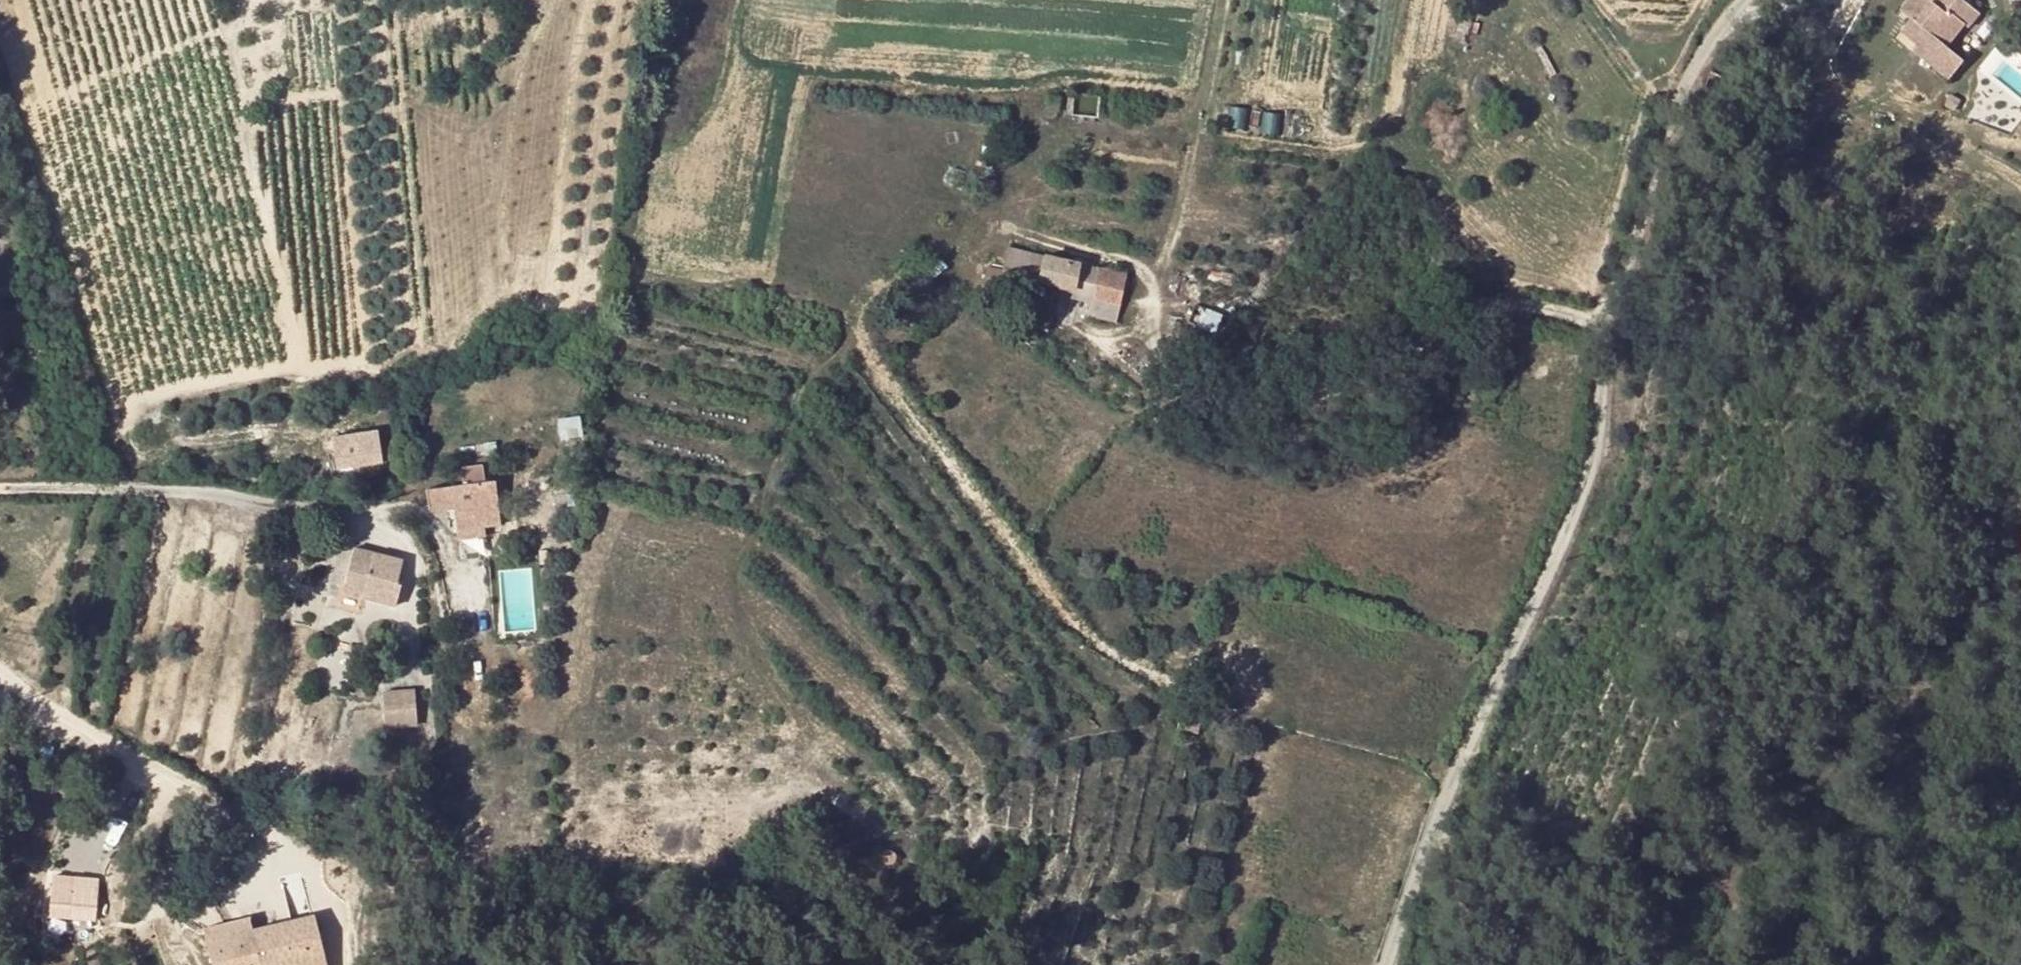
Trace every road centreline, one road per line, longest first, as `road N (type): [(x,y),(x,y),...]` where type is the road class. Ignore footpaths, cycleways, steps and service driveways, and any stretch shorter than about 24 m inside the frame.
road 1 (unclassified): [(1395,964),(1451,802),(1601,459),(1611,319),(1694,86),(1756,0)]

